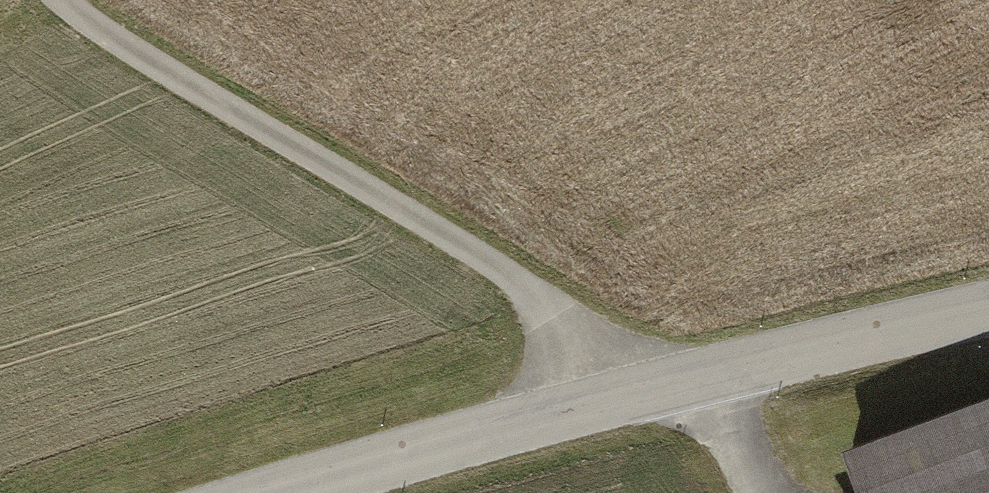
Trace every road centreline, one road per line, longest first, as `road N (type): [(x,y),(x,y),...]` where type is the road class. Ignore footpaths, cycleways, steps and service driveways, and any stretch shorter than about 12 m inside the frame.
road 1 (tertiary): [(301,492),(603,405),(988,312)]
road 2 (track): [(603,405),(564,326),(487,261),(103,38),(57,0)]

